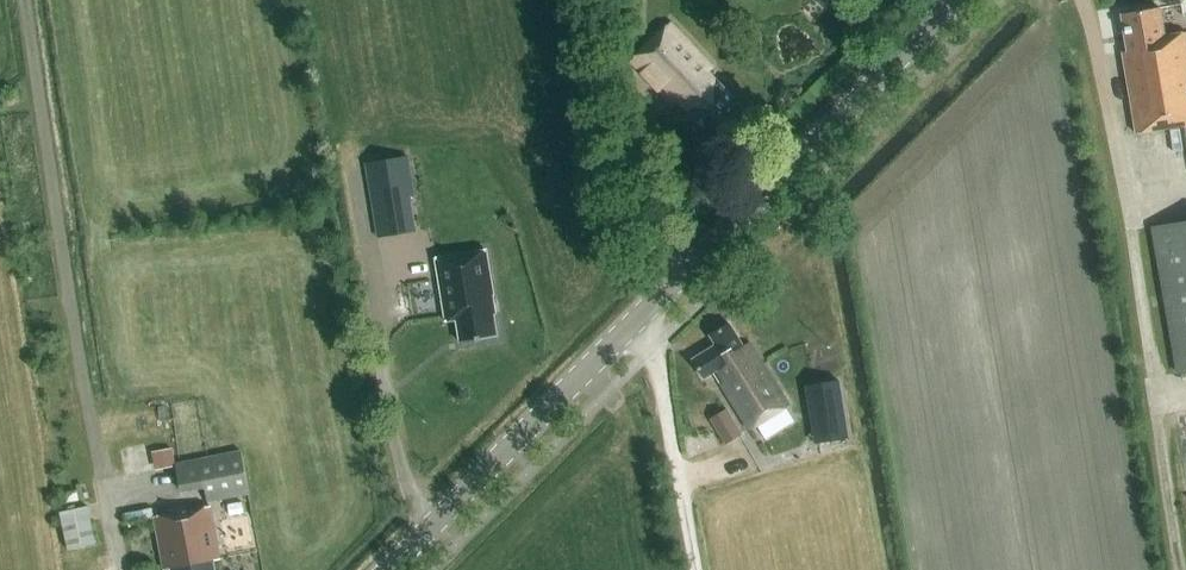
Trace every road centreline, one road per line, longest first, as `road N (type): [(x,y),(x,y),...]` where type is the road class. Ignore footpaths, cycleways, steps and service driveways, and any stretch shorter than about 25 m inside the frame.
road 1 (tertiary): [(384,569),(949,0)]
road 2 (track): [(599,0),(697,569)]
road 3 (track): [(26,0),(103,478)]

